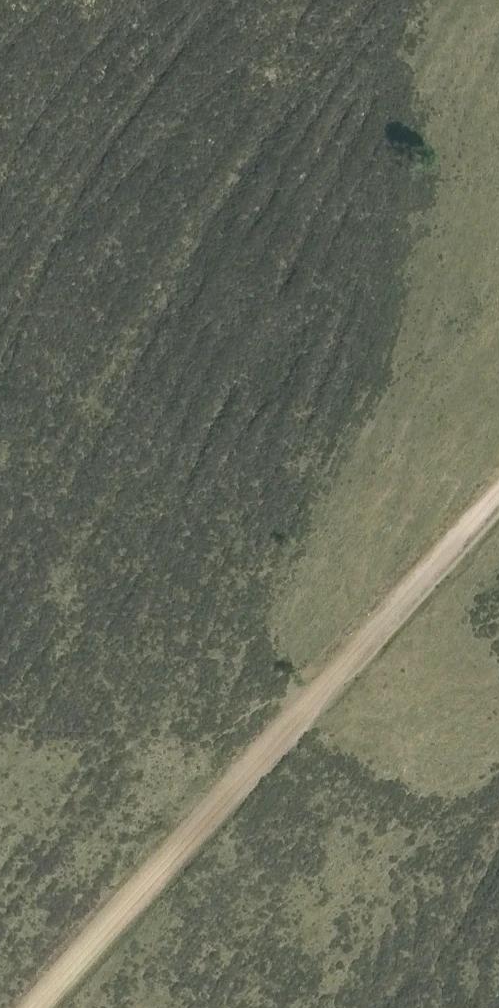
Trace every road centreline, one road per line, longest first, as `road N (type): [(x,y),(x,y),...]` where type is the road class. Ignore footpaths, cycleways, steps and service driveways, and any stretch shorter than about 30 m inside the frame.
road 1 (track): [(38,1007),(498,498)]

